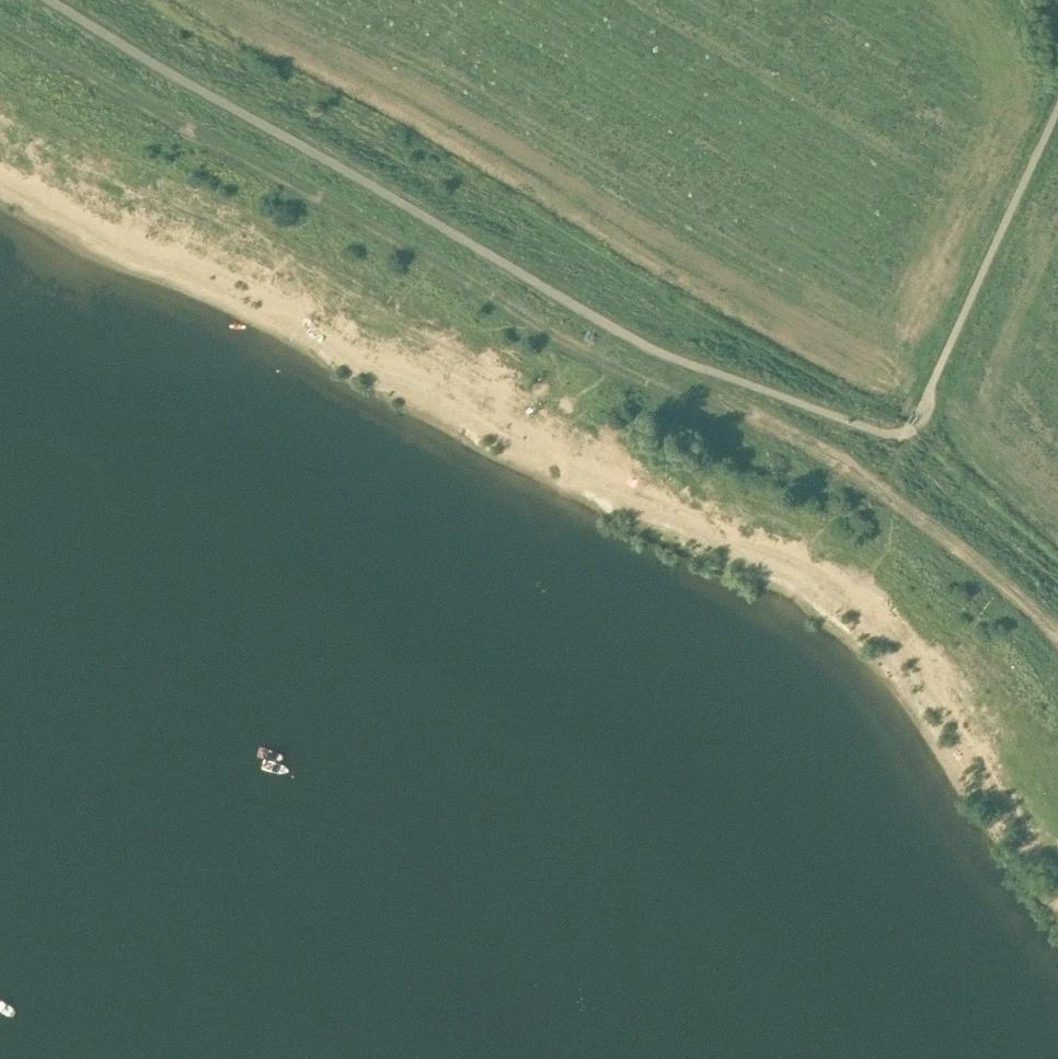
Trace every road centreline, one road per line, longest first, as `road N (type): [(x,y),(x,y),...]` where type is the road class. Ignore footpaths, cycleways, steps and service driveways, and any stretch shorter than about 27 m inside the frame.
road 1 (track): [(766,389),(756,415),(923,518),(1057,623)]

